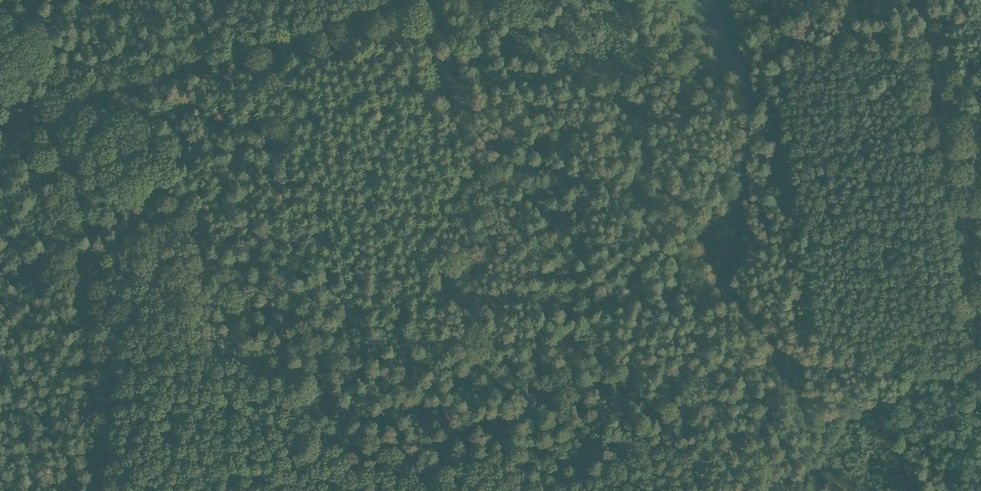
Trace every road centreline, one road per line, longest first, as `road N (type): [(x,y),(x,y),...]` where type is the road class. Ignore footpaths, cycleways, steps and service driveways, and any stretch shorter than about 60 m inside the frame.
road 1 (track): [(41,120),(419,0)]
road 2 (track): [(102,490),(41,120)]
road 3 (track): [(980,330),(929,0)]

